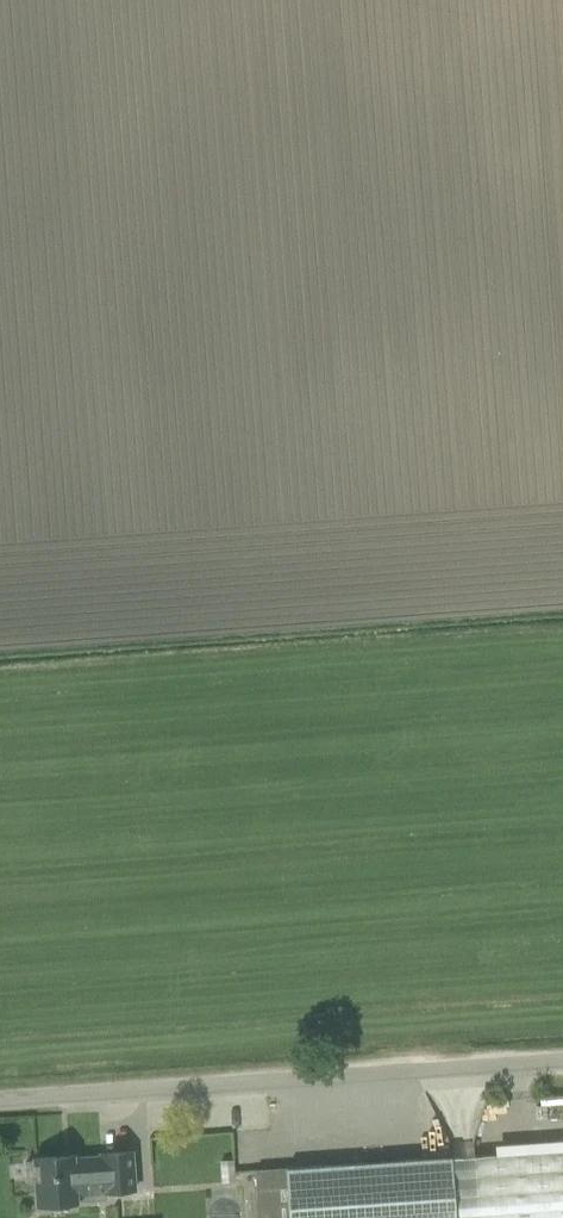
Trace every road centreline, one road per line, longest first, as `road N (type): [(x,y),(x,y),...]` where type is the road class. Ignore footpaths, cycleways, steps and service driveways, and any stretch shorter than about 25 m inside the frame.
road 1 (unclassified): [(562,1062),(0,1101)]

